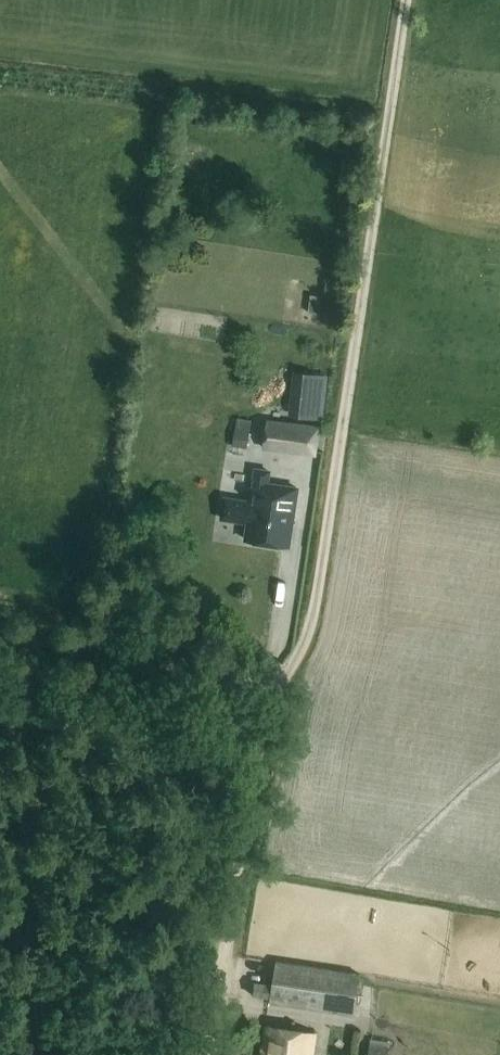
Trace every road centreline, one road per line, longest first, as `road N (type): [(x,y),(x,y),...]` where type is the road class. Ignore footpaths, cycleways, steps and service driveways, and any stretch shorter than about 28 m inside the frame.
road 1 (track): [(257,677),(279,674),(309,625),(406,0)]
road 2 (track): [(200,1054),(257,677)]

